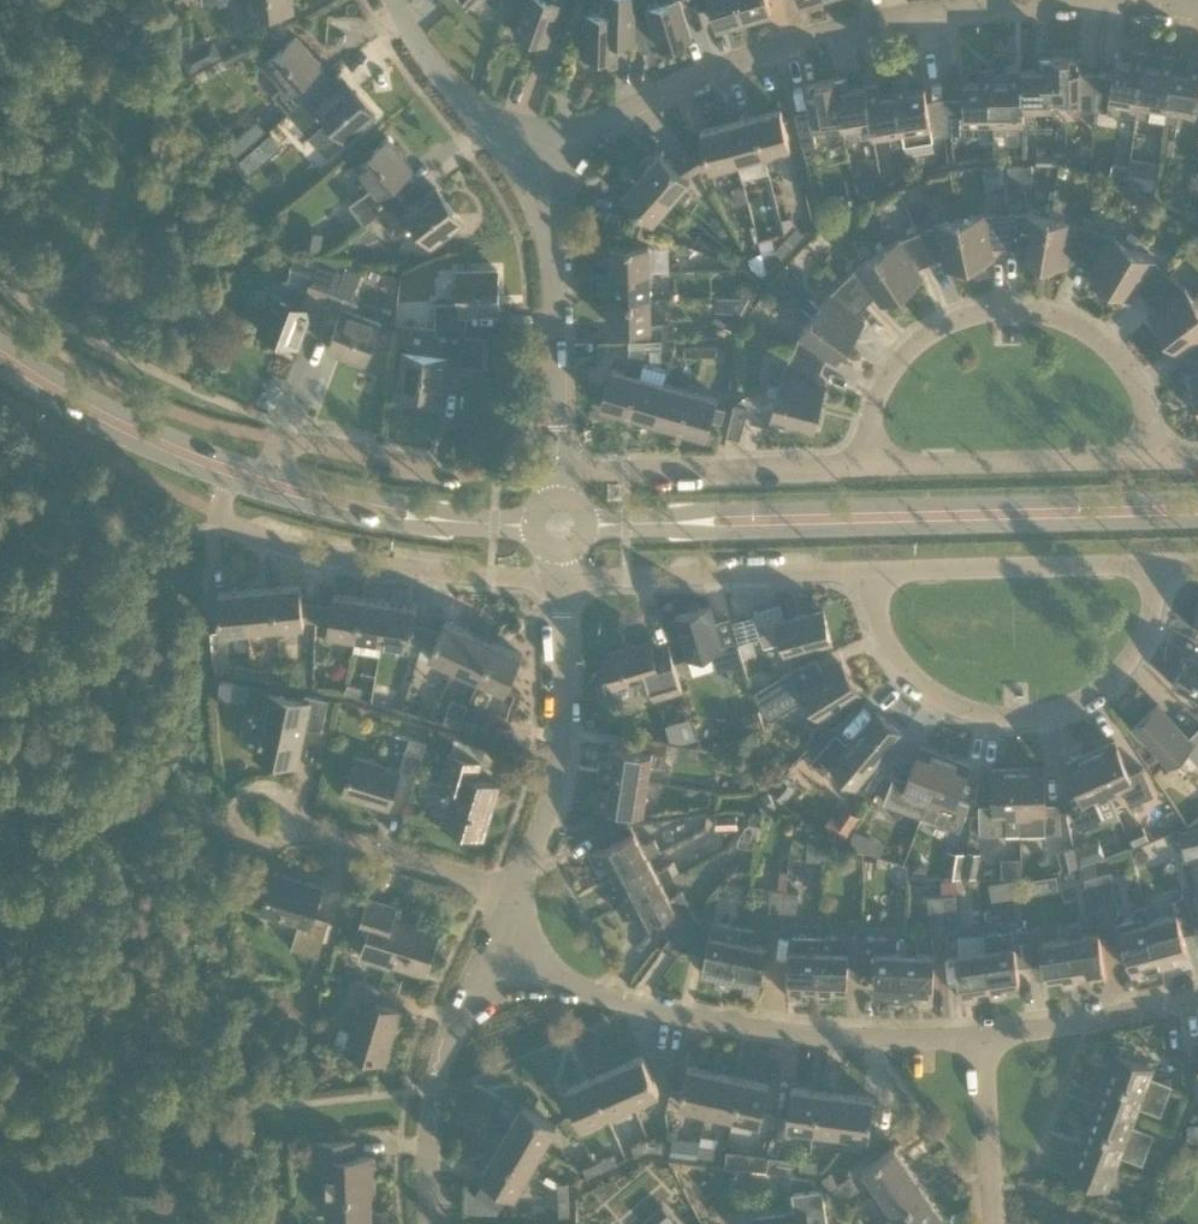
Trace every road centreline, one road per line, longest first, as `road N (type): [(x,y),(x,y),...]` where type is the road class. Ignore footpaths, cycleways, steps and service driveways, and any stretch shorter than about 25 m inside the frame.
road 1 (tertiary): [(1197,509),(560,524)]
road 2 (residential): [(490,947),(569,987),(668,1020),(887,1044),(987,1042)]
road 3 (residential): [(871,572),(897,665),(926,696),(994,725),(1078,713),(1122,681),(1152,615),(1158,564)]
road 4 (residential): [(868,464),(885,383),(931,333),(1028,310),(1085,327),(1133,372),(1155,423),(1152,458)]
road 5 (residential): [(979,5),(725,68),(556,152)]
road 6 (residential): [(561,581),(366,562),(217,515)]
road 7 (unclassified): [(556,152),(559,472)]
road 8 (unclassified): [(561,581),(563,753),(516,891)]
road 9 (residential): [(871,572),(561,581)]
road 10 (residential): [(559,472),(868,464)]
road 11 (tertiary): [(560,524),(430,517),(267,482)]
road 12 (residential): [(277,458),(284,440),(452,468),(559,472)]
road 13 (residential): [(1158,564),(871,572)]
road 14 (unclassified): [(490,947),(457,1014),(434,1090),(434,1223)]
road 15 (residential): [(868,464),(1152,458)]
road 16 (tertiary): [(238,473),(94,412),(0,354)]
road 17 (residential): [(516,891),(268,819)]
road 18 (unclassified): [(399,0),(443,77),(556,152)]
road 19 (residential): [(1197,21),(979,5)]
road 20 (residential): [(987,1042),(1197,995)]
road 21 (residential): [(999,1223),(987,1042)]

